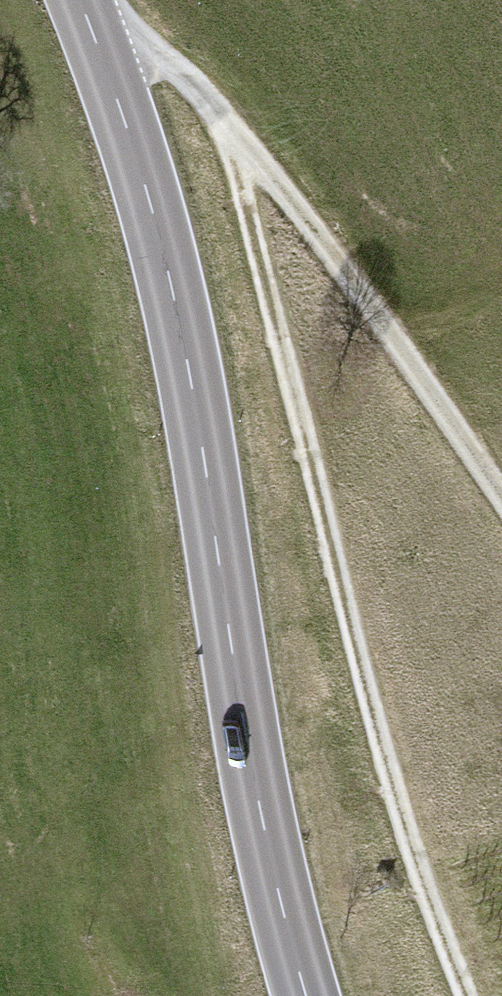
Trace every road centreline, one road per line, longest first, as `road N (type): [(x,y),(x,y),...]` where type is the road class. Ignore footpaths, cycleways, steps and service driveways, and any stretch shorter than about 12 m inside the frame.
road 1 (primary): [(80,0),(139,161),(263,835),(310,995)]
road 2 (track): [(228,121),(380,739),(470,995)]
road 3 (track): [(501,495),(384,315),(228,121),(103,0)]

